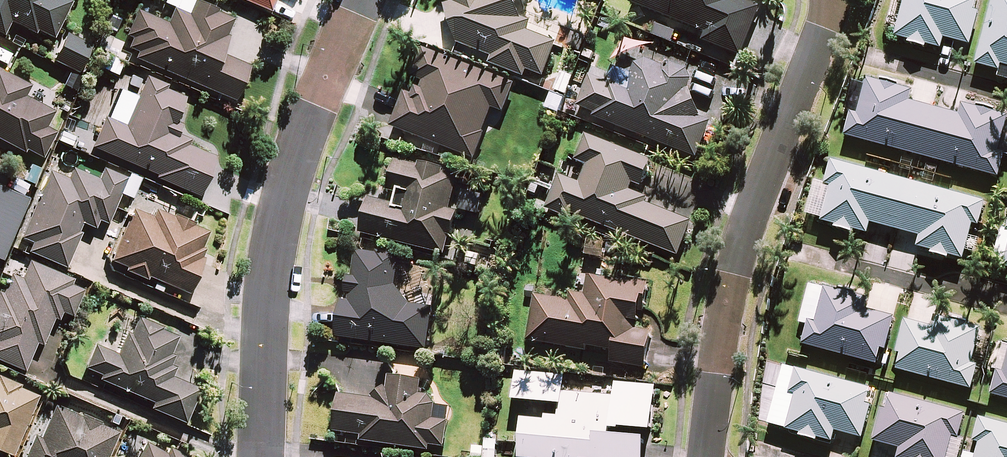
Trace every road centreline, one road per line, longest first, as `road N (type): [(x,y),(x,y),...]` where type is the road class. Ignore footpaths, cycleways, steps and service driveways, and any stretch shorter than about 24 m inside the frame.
road 1 (residential): [(709,456),(727,303),(832,0)]
road 2 (residential): [(264,456),(270,286),(286,206),(364,0)]
road 3 (residential): [(829,254),(1006,301)]
road 4 (residential): [(888,62),(1006,90)]

